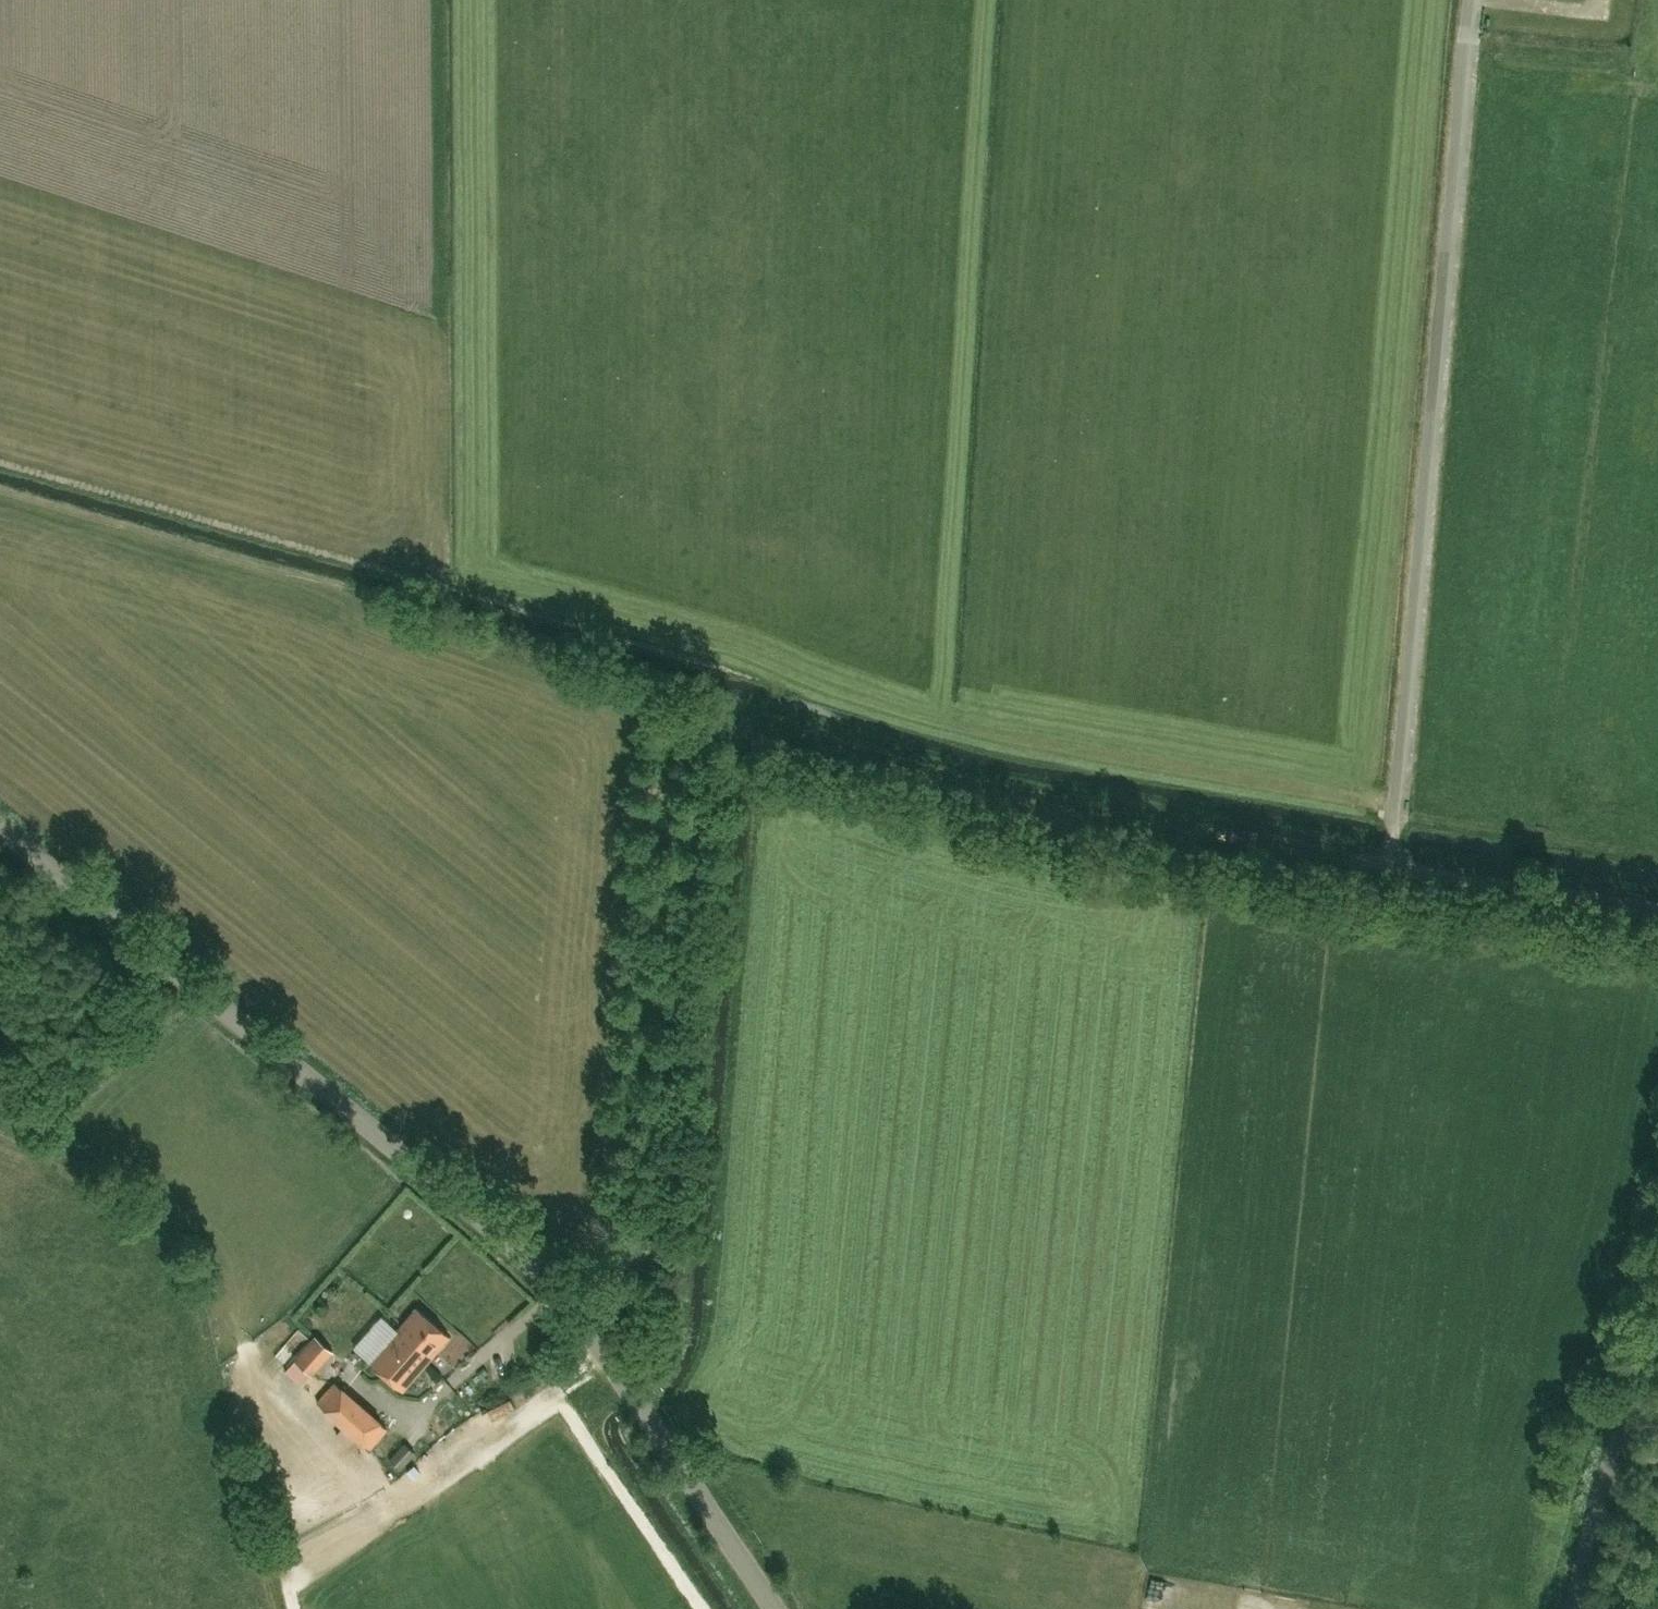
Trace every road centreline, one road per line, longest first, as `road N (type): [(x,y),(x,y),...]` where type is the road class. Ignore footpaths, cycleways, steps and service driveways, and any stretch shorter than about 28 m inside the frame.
road 1 (unclassified): [(776,1608),(581,1317),(531,1258),(0,826)]
road 2 (track): [(271,1608),(197,1310),(168,1236),(0,1110)]
road 3 (unclassified): [(1657,911),(1352,862)]
road 4 (unclassified): [(1568,1608),(1607,1457),(1657,1342)]

